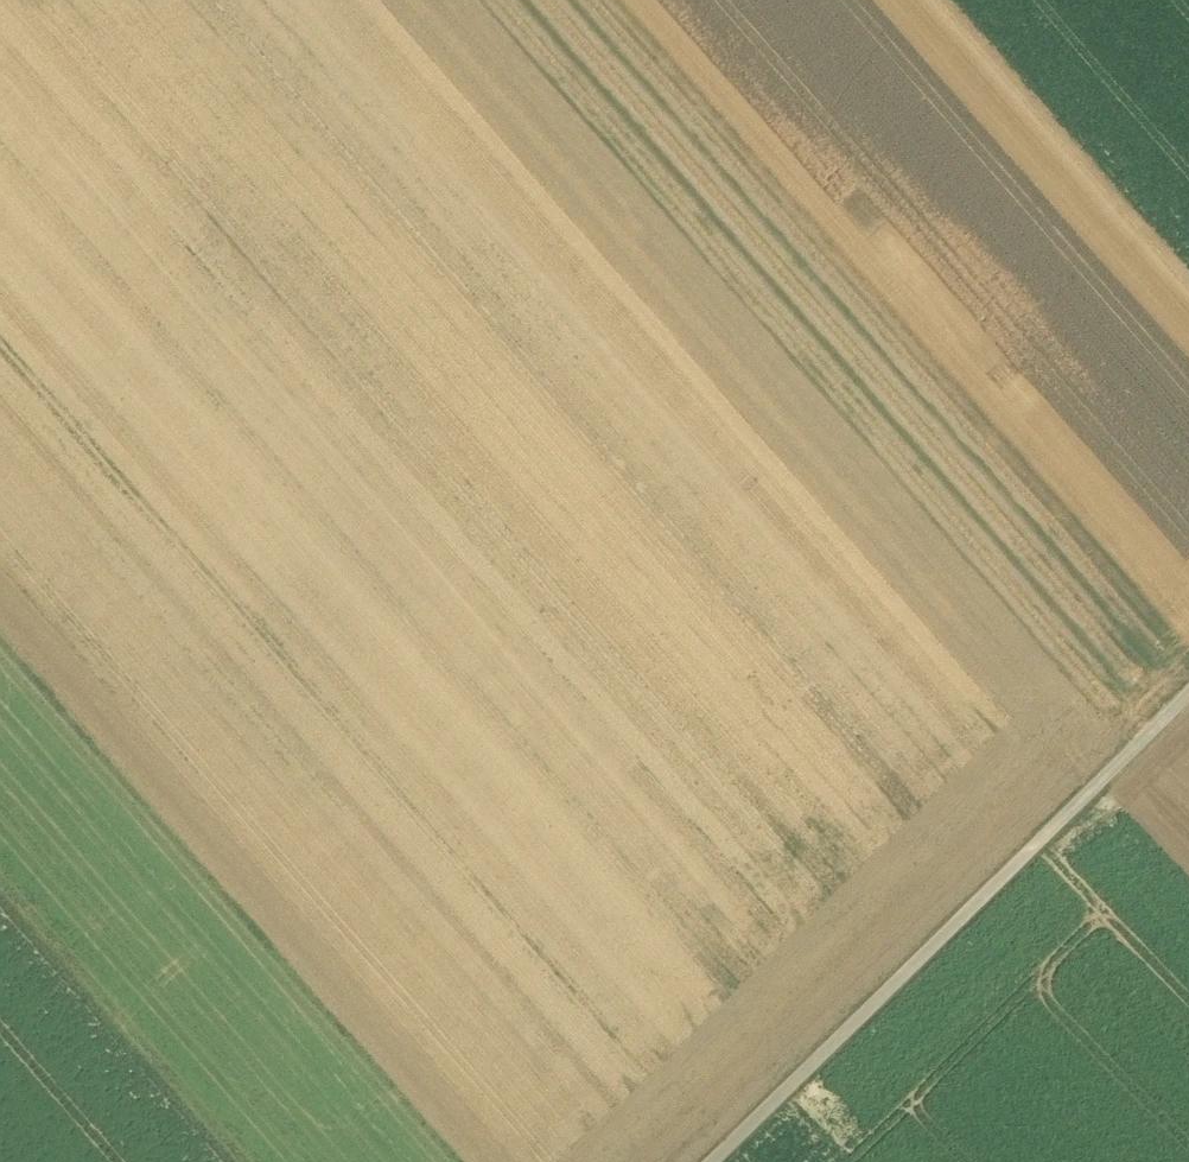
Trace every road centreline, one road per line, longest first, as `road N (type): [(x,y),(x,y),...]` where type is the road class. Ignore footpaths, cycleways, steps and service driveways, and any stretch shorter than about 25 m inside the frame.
road 1 (track): [(1188,694),(711,1161)]

